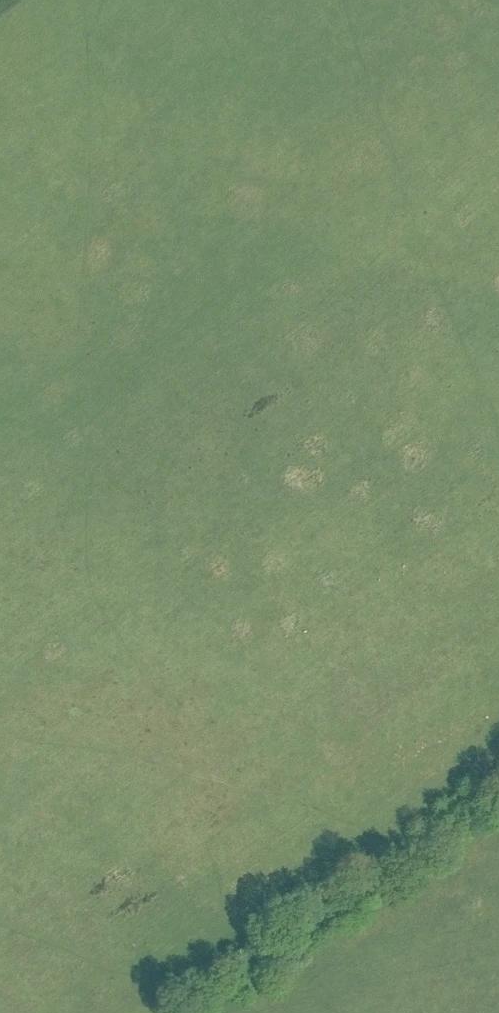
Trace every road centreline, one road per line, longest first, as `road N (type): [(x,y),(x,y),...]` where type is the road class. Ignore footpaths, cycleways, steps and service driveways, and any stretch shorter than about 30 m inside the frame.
road 1 (track): [(200,1012),(498,780)]

